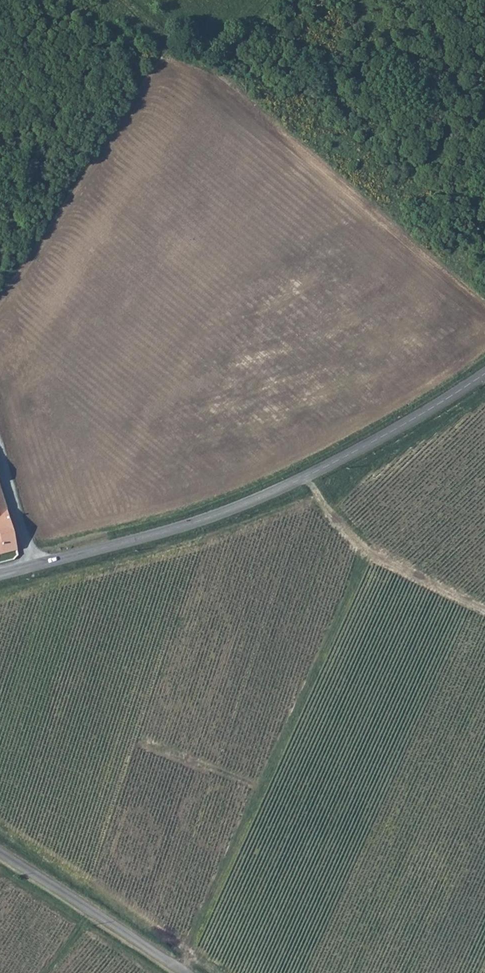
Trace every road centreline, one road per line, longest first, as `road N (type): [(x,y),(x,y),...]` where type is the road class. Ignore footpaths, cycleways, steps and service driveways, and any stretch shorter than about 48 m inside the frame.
road 1 (tertiary): [(0,577),(204,521),(282,490),(357,454),(484,374)]
road 2 (unclassified): [(177,972),(0,854)]

